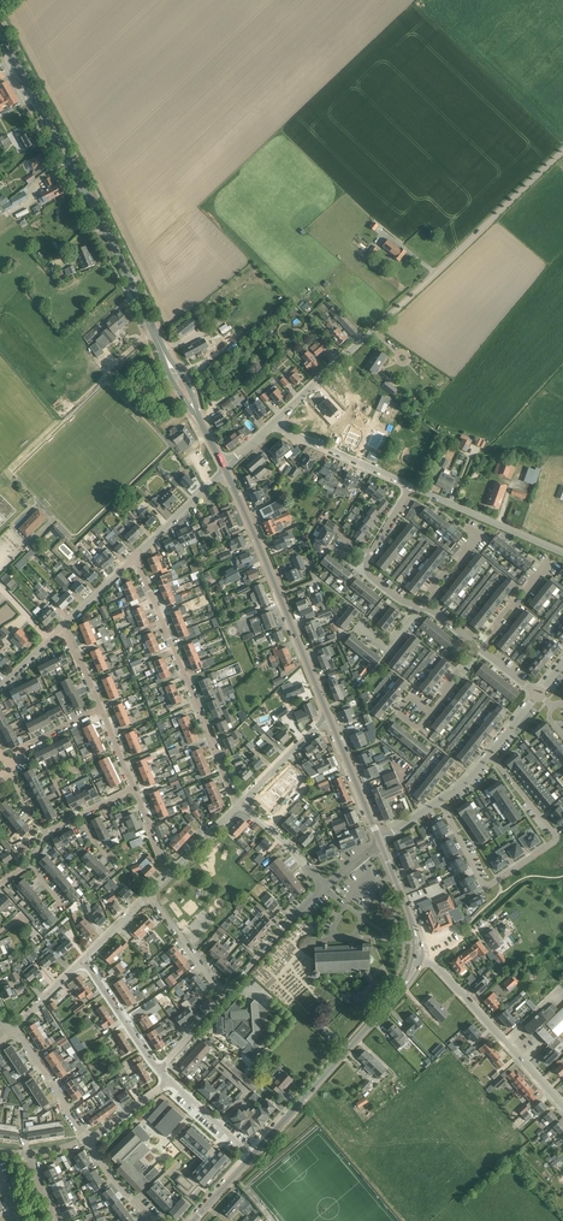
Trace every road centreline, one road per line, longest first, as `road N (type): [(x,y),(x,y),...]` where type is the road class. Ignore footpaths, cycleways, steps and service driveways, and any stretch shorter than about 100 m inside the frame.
road 1 (unclassified): [(273,425),(562,152)]
road 2 (secondary): [(162,348),(0,36)]
road 3 (residential): [(440,801),(485,887),(553,844),(556,834),(489,755)]
road 4 (residential): [(135,556),(241,804)]
road 5 (secondary): [(330,719),(227,472)]
road 6 (secondary): [(252,1156),(398,995)]
road 7 (unclassified): [(562,1107),(431,963)]
road 8 (unclassified): [(562,553),(411,486)]
road 9 (unclassified): [(411,486),(273,425)]
road 10 (residential): [(225,996),(324,888)]
road 11 (residential): [(87,1139),(15,1027)]
road 12 (residential): [(159,1070),(84,960)]
road 13 (secondary): [(380,841),(330,719)]
road 14 (residential): [(225,996),(148,895)]
road 15 (unclassified): [(135,556),(227,472)]
road 16 (residential): [(241,804),(330,719)]

